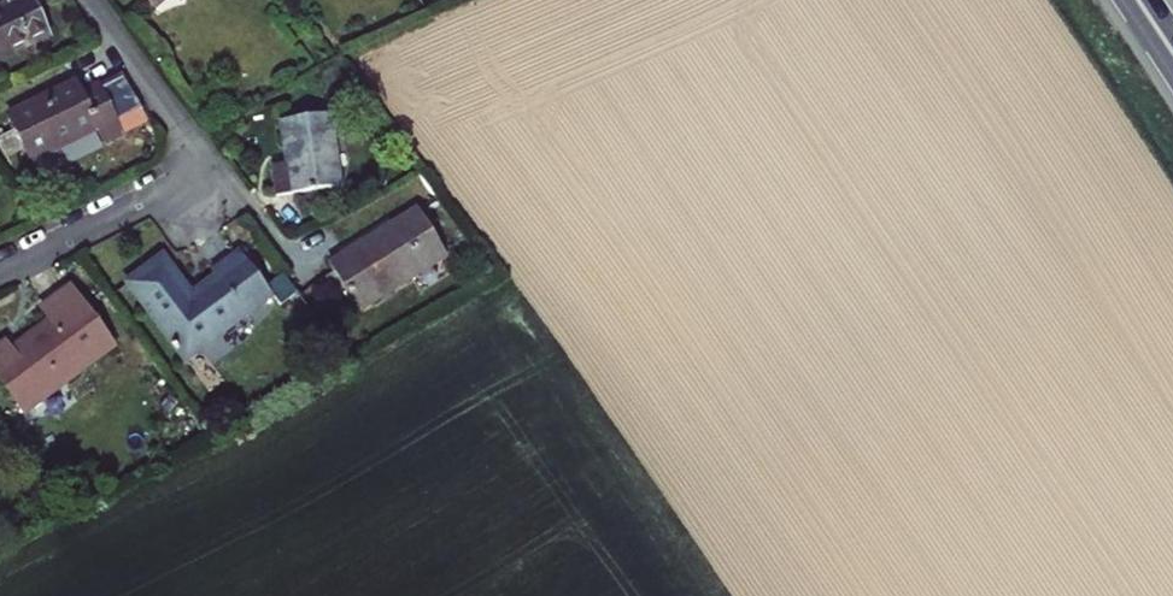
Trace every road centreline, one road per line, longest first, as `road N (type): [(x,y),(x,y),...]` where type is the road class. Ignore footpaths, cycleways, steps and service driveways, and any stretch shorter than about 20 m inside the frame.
road 1 (residential): [(0,273),(212,170),(87,0)]

